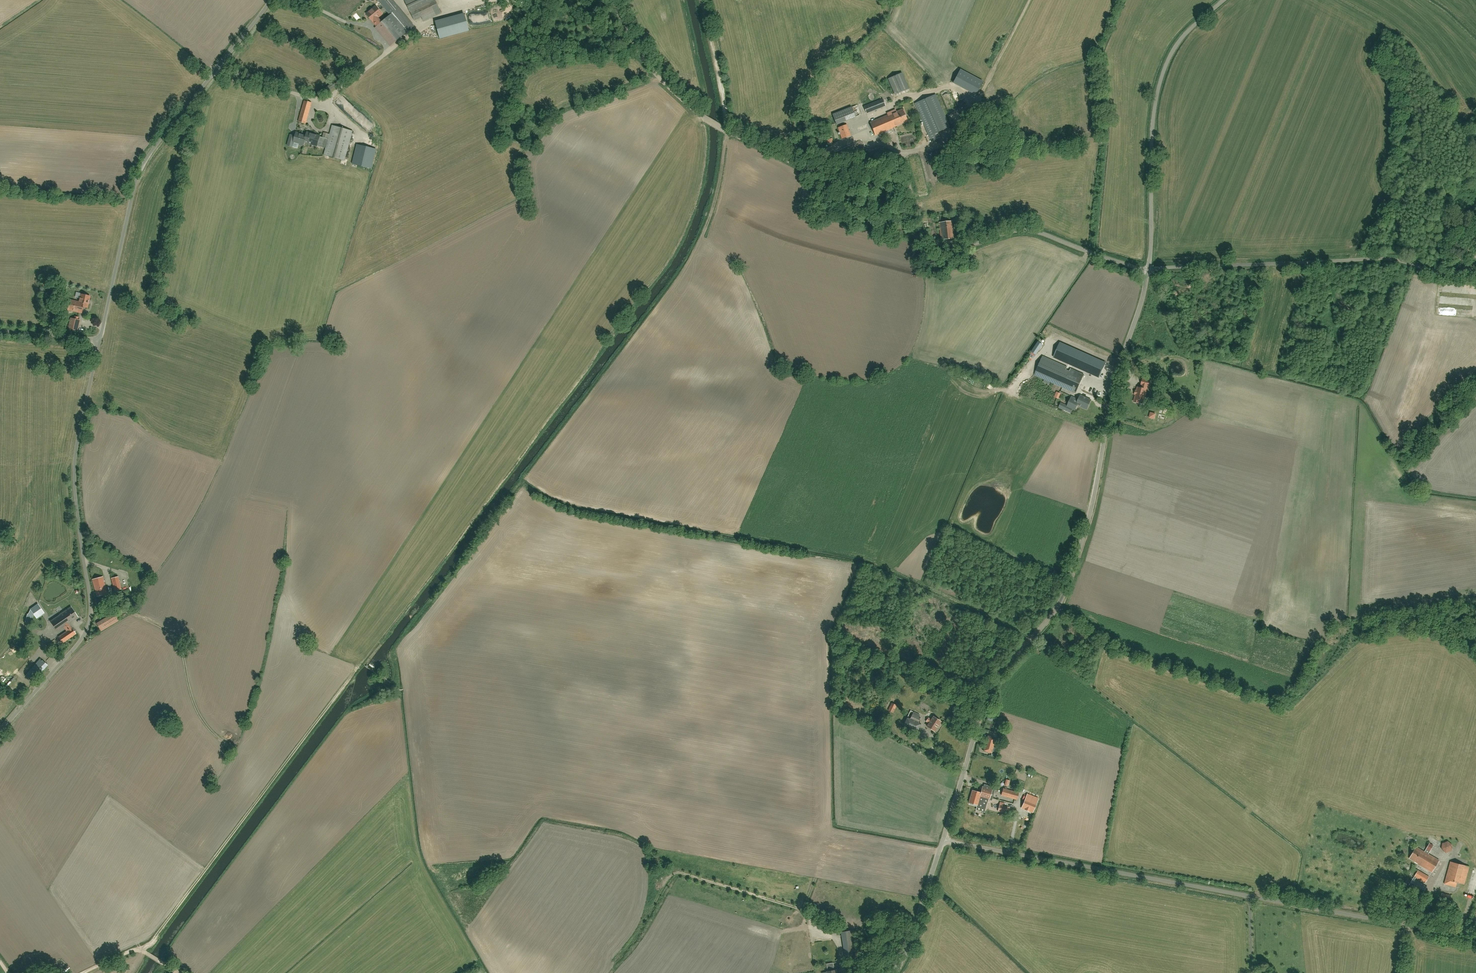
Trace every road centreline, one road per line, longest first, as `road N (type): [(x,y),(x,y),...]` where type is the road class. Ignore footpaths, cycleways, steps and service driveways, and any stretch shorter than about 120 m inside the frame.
road 1 (unclassified): [(1148,270),(1035,231),(965,244),(898,227),(829,181),(705,118),(647,65),(614,0)]
road 2 (unclassified): [(943,840),(991,685),(1059,601),(1073,570),(1148,270)]
road 3 (unclassified): [(1475,940),(943,840)]
road 4 (residential): [(0,733),(84,636),(90,615),(74,465),(99,340)]
road 5 (residential): [(99,340),(144,165),(270,0)]
road 6 (unclassified): [(1148,270),(1391,257),(1451,275),(1475,260)]
road 7 (unclassified): [(1148,270),(1159,83),(1184,34),(1225,0)]
road 8 (unclassified): [(890,972),(943,840)]
road 9 (track): [(702,0),(725,130)]

